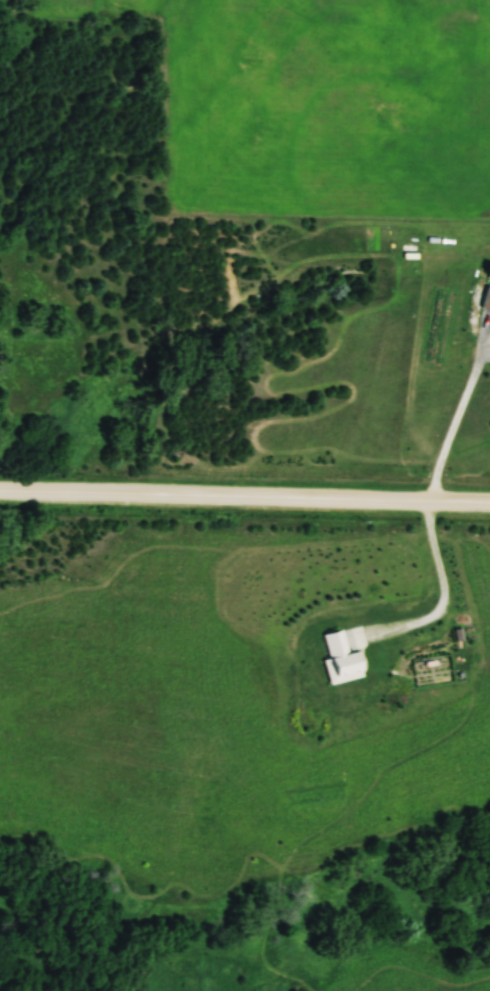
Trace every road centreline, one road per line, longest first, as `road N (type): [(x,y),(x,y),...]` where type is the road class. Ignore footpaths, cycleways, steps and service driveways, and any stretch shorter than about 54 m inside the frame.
road 1 (residential): [(278,497),(0,490)]
road 2 (residential): [(485,502),(278,497)]

